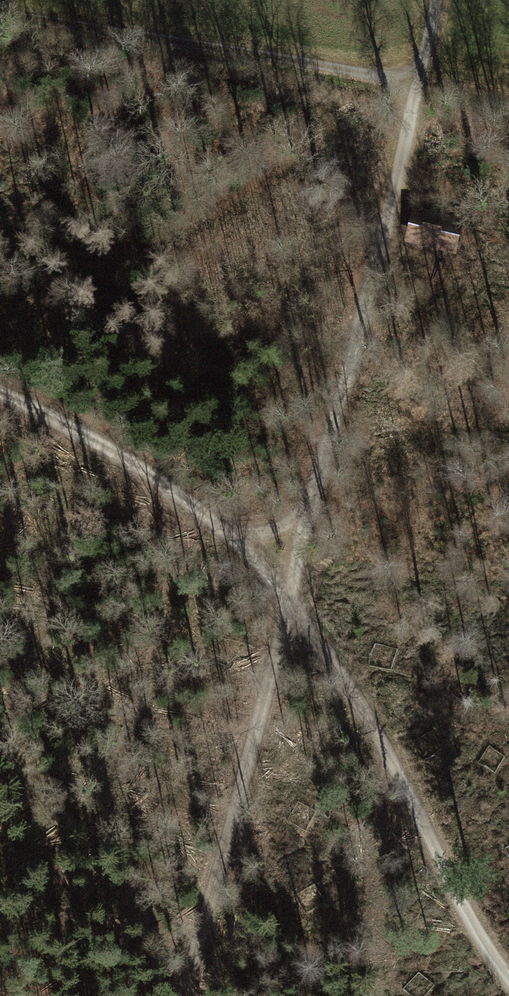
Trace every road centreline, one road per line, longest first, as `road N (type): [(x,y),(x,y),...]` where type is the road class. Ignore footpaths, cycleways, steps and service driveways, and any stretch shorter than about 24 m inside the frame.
road 1 (track): [(182,995),(293,609),(310,511),(428,58)]
road 2 (track): [(0,393),(76,431),(224,533),(293,609),(369,715),(466,913),(508,972)]
road 3 (track): [(428,58),(402,76),(376,74),(0,20)]

